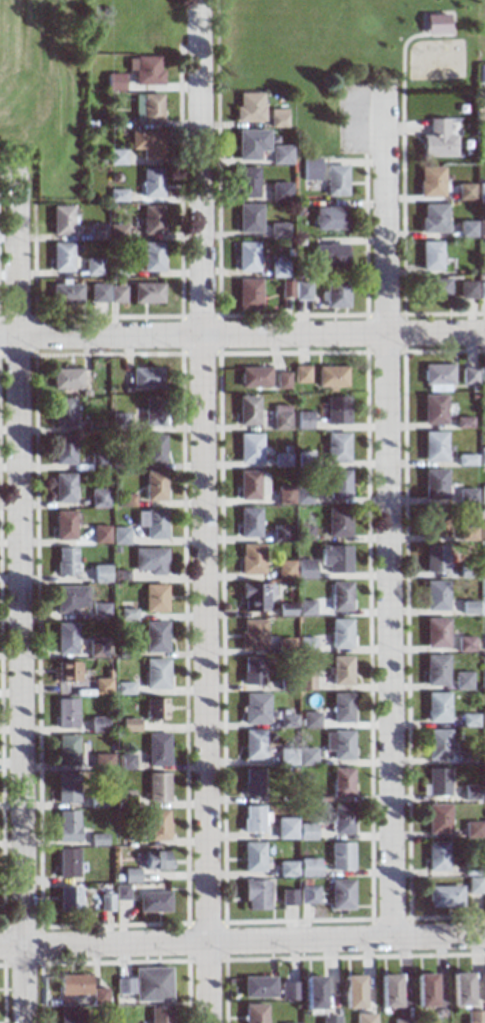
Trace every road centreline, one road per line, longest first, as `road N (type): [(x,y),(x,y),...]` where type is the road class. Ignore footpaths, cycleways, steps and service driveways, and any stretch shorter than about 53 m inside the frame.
road 1 (residential): [(392,940),(384,93)]
road 2 (residential): [(17,339),(23,1022)]
road 3 (residential): [(207,945),(202,338)]
road 4 (residential): [(202,338),(197,0)]
road 5 (residential): [(484,335),(202,338)]
road 6 (residential): [(484,938),(207,945)]
road 7 (residential): [(207,945),(0,950)]
road 8 (residential): [(17,339),(202,338)]
road 9 (residential): [(15,171),(17,339)]

